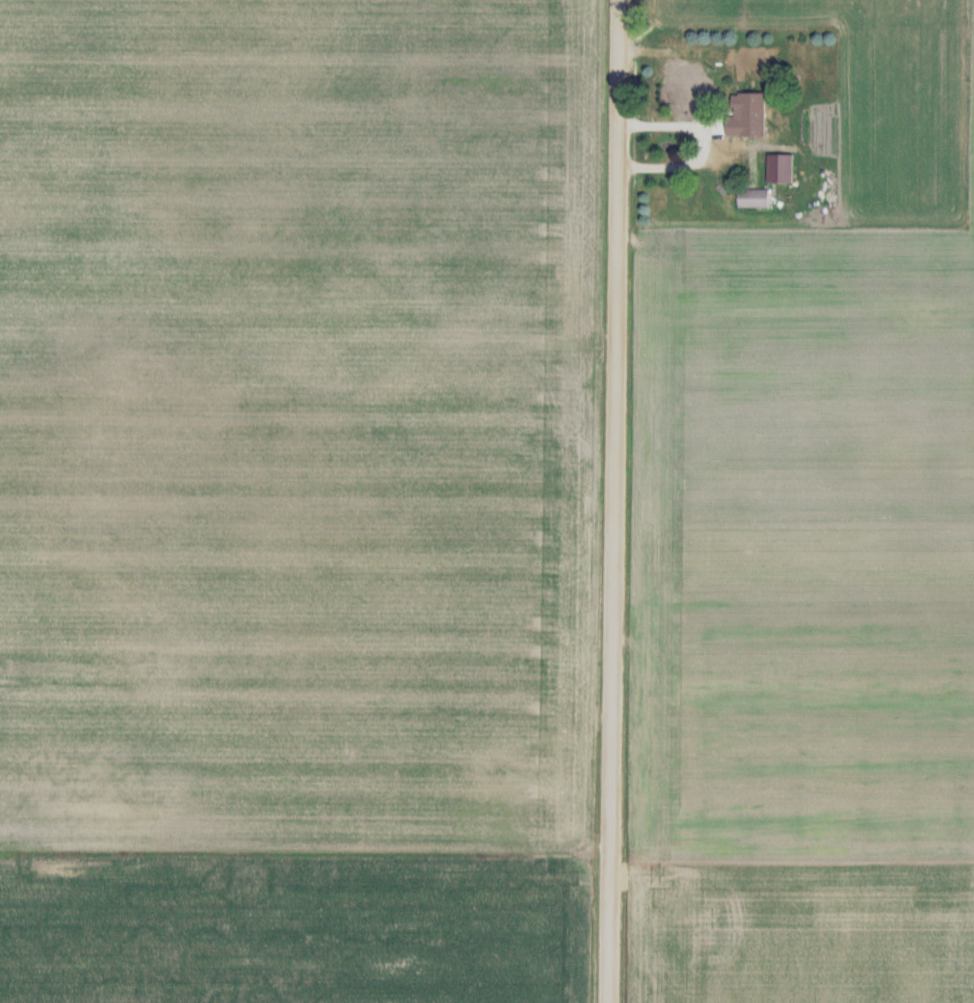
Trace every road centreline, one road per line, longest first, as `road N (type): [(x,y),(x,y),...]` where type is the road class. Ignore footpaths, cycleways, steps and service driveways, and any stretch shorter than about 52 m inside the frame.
road 1 (residential): [(631,0),(621,1002)]

